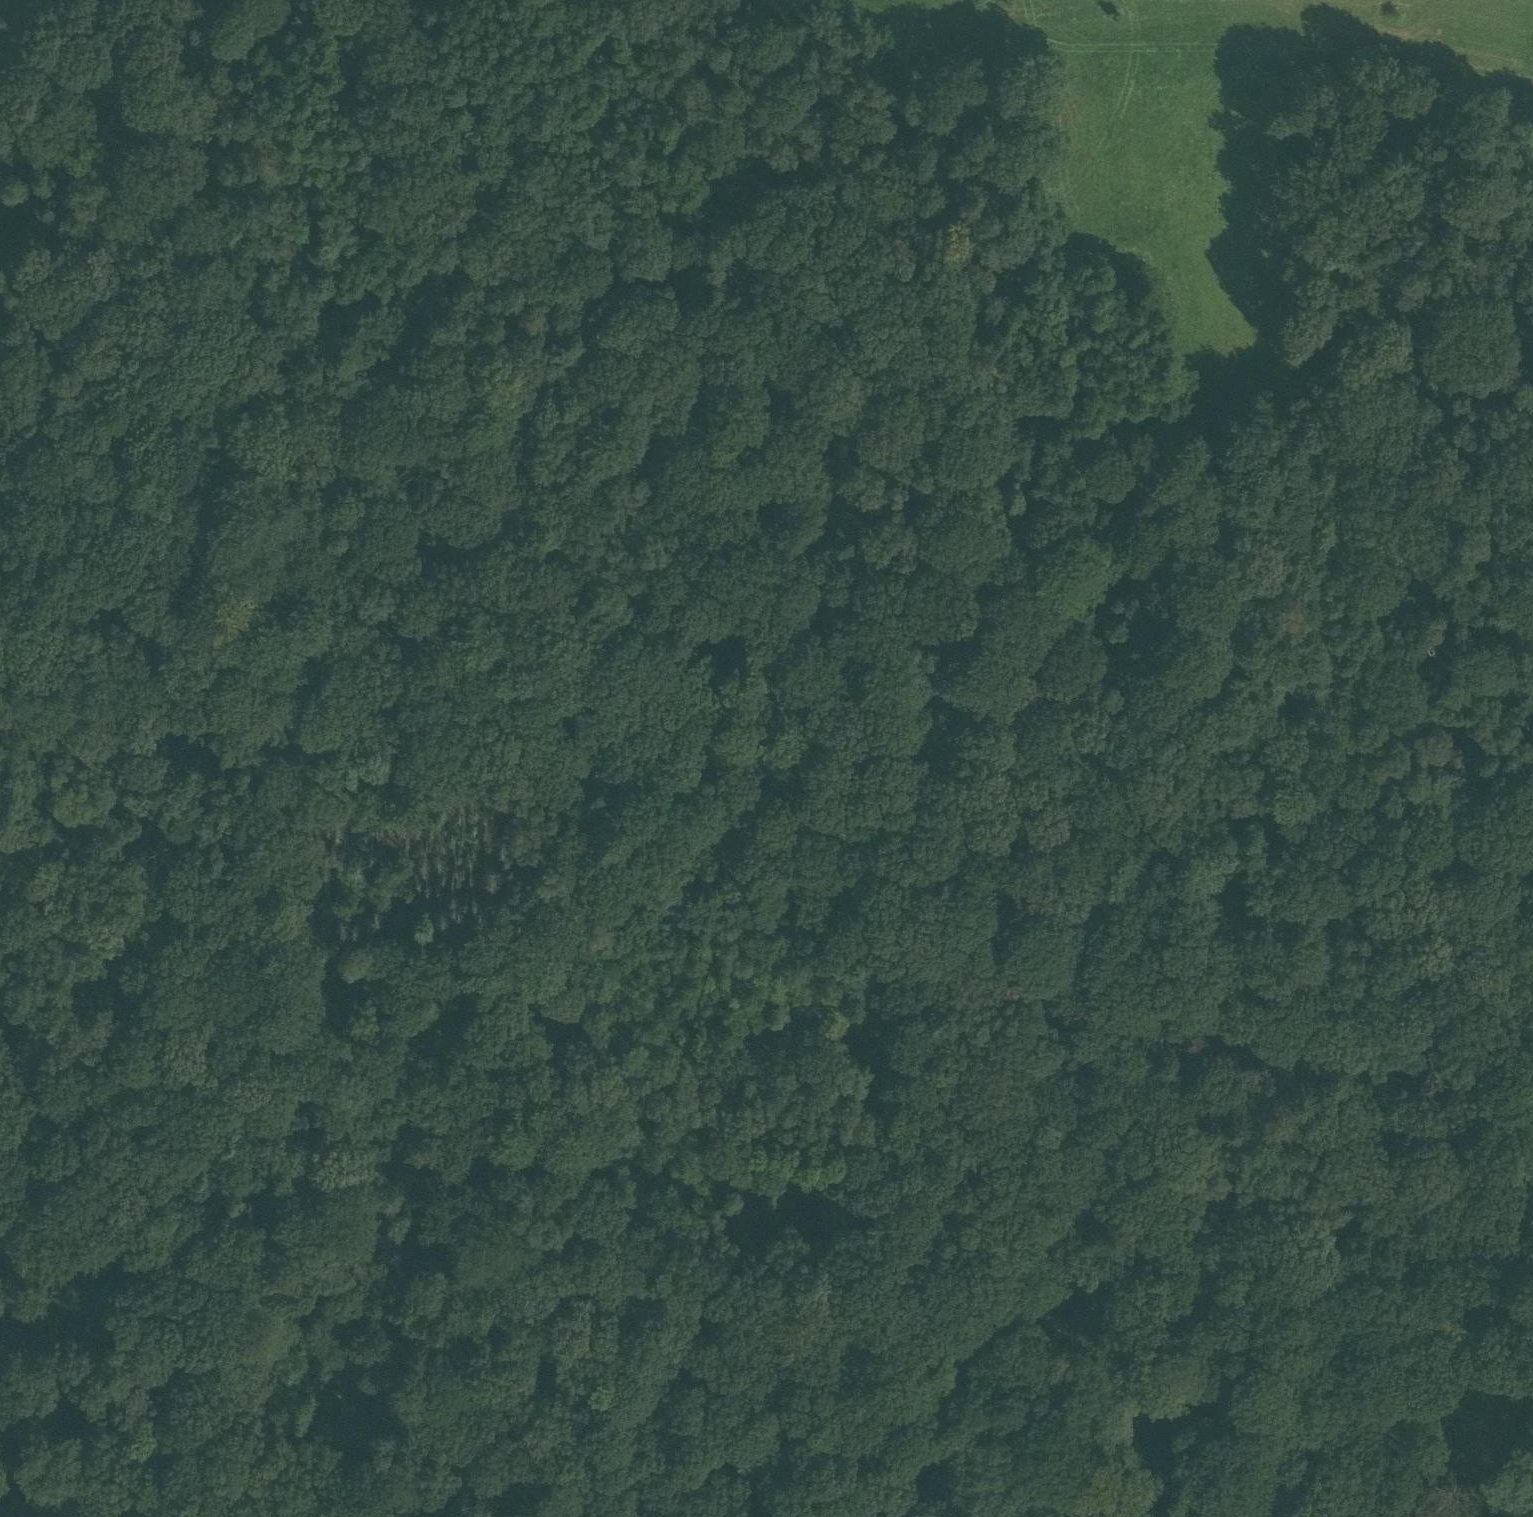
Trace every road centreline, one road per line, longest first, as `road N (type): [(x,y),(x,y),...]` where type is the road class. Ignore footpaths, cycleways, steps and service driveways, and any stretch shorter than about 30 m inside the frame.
road 1 (track): [(267,1516),(308,1287),(509,994),(644,855),(712,736)]

